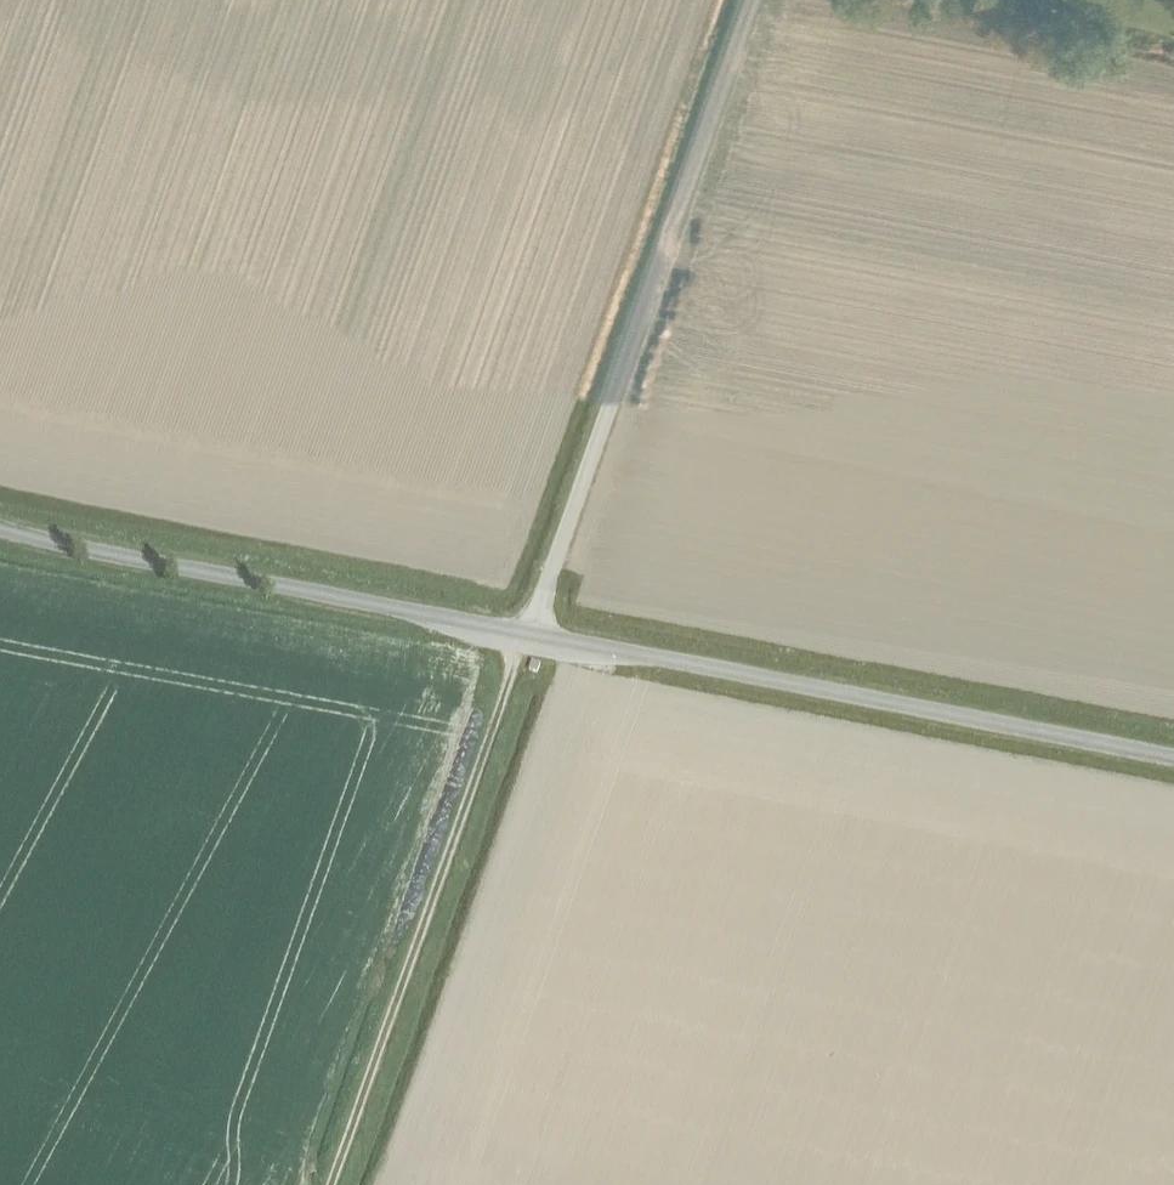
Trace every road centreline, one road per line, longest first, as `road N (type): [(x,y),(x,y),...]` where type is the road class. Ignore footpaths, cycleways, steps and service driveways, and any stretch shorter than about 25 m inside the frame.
road 1 (unclassified): [(0,530),(1173,758)]

